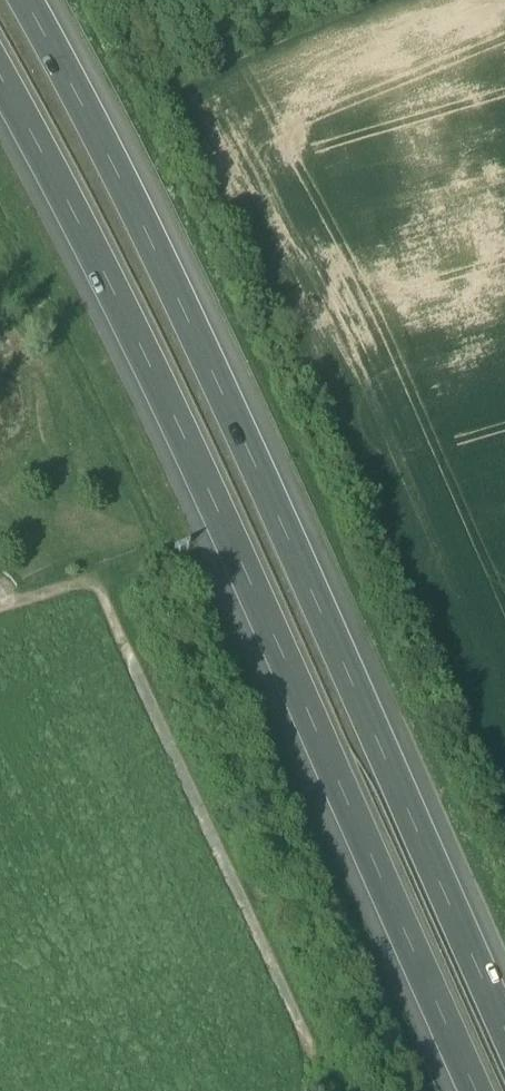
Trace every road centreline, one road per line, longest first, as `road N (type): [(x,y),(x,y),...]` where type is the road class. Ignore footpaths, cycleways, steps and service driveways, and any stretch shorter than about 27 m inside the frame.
road 1 (motorway): [(504,1030),(221,392),(24,0)]
road 2 (motorway): [(0,80),(175,418),(476,1090)]
road 3 (track): [(0,604),(91,575),(307,1042),(298,1090)]

